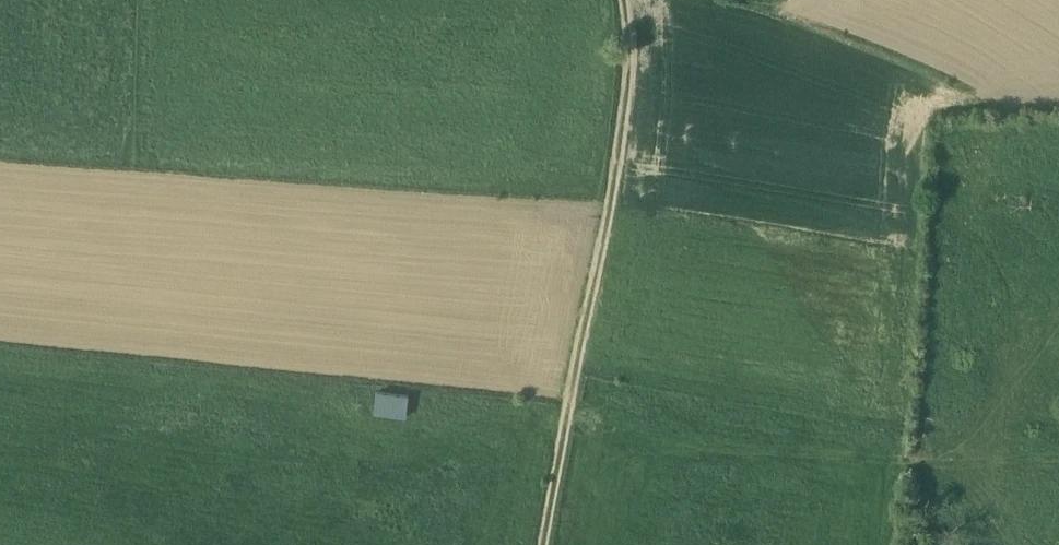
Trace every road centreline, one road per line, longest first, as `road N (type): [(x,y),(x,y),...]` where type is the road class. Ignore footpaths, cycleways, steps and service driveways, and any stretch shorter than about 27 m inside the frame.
road 1 (track): [(622,0),(628,87),(542,544)]

